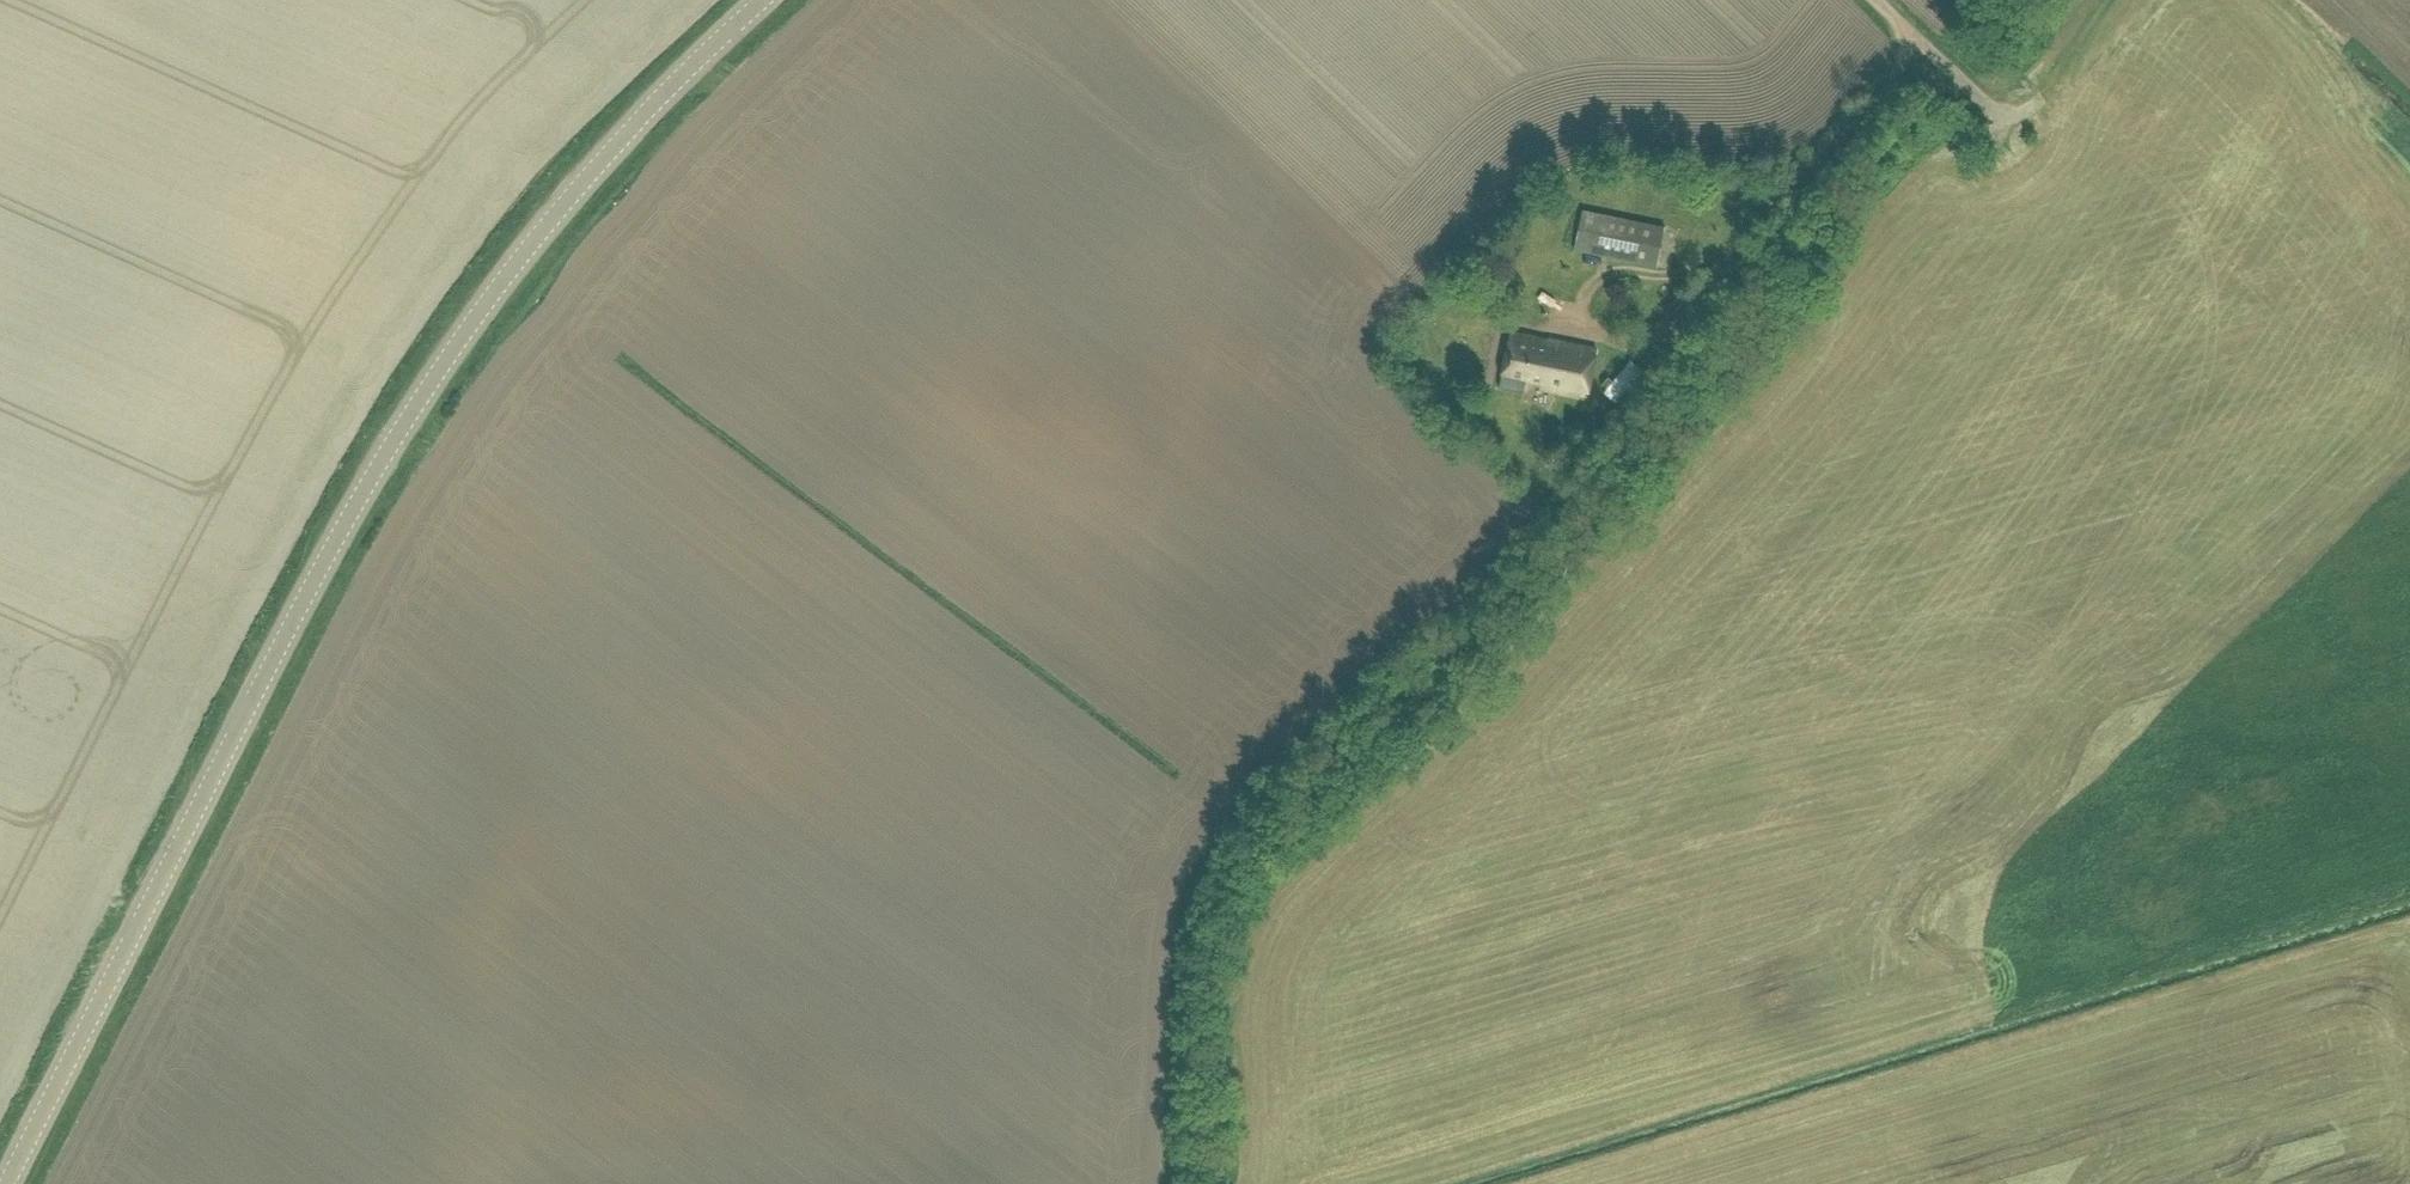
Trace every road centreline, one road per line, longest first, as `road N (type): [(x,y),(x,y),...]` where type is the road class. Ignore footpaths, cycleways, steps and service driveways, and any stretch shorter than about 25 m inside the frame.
road 1 (tertiary): [(5,1183),(359,494),(461,329),(575,186),(761,0)]
road 2 (unclassified): [(2012,133),(1871,0)]

